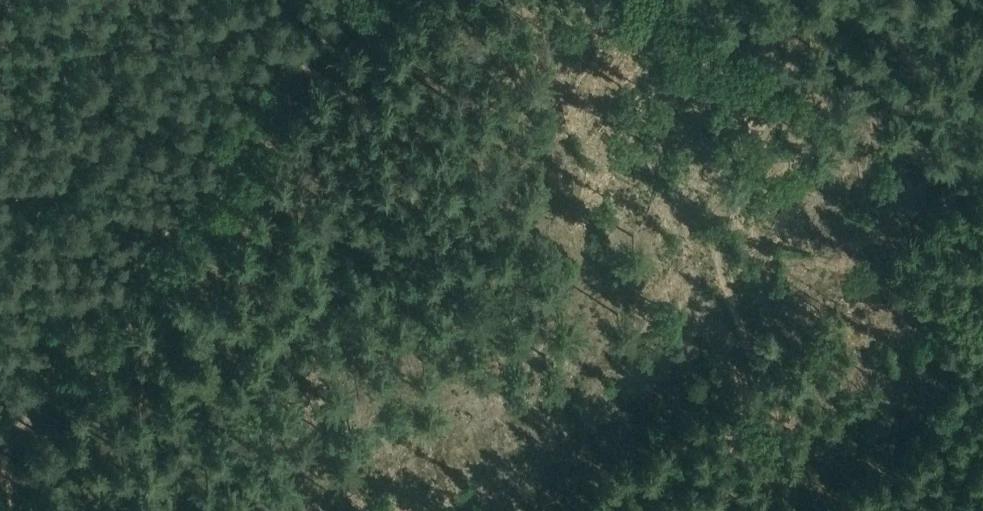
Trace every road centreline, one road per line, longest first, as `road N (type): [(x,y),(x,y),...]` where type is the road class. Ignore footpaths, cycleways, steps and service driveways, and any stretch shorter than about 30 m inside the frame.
road 1 (track): [(800,510),(710,202),(774,77),(646,0)]
road 2 (track): [(337,0),(210,168),(0,418)]

